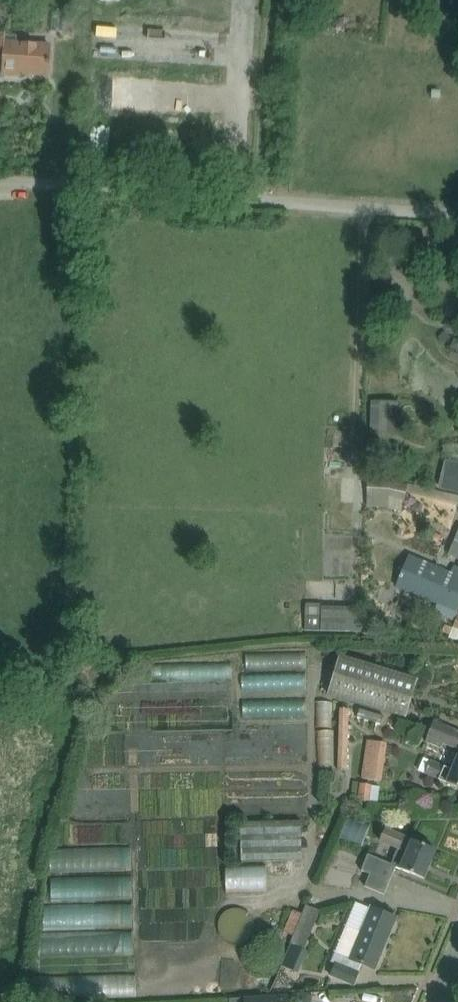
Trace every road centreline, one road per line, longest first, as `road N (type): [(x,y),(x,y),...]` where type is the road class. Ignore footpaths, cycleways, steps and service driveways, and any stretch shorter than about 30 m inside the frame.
road 1 (unclassified): [(0,182),(457,217)]

